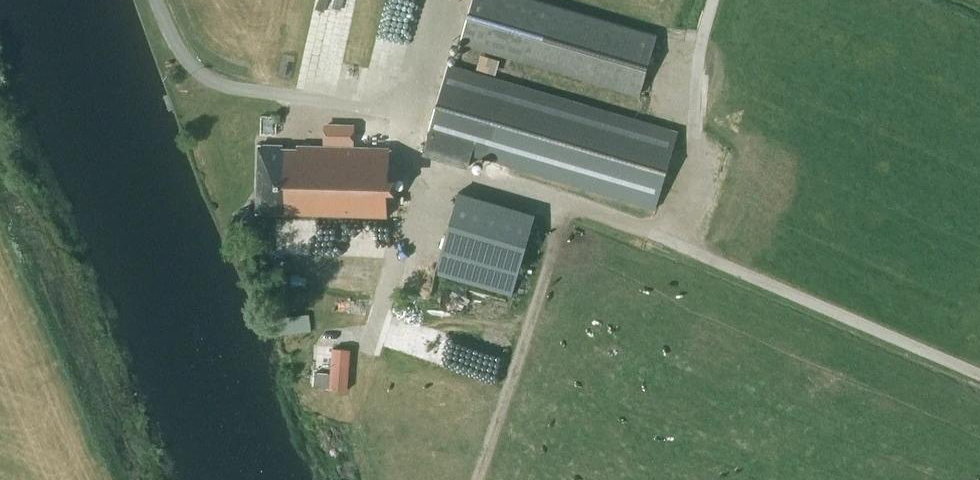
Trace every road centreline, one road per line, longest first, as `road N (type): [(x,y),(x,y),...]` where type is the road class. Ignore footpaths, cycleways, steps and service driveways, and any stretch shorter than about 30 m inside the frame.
road 1 (track): [(426,173),(596,209),(979,375)]

